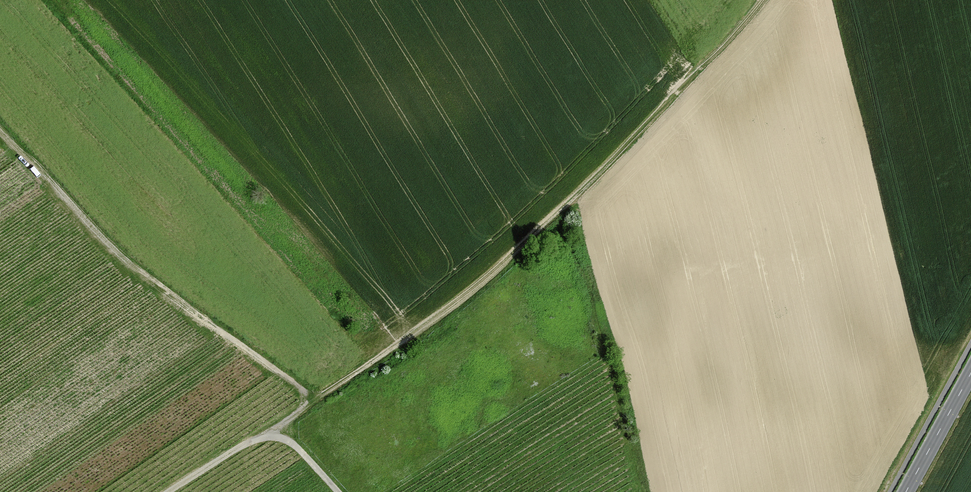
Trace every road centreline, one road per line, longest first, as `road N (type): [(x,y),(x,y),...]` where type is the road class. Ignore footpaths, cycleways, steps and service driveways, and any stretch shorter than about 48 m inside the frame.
road 1 (track): [(760,0),(603,175),(503,266),(405,342),(326,393),(305,397),(269,437)]
road 2 (track): [(0,129),(125,258),(305,397)]
road 3 (track): [(556,217),(606,350),(639,491)]
road 4 (tertiary): [(906,491),(970,373)]

